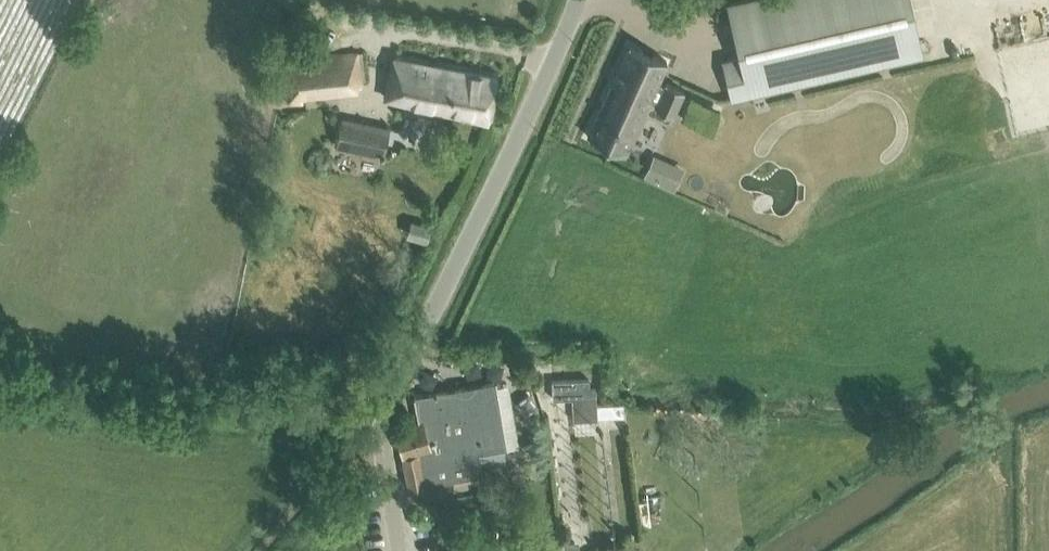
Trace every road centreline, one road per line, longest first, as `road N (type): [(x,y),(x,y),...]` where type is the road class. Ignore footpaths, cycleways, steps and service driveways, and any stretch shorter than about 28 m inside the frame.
road 1 (unclassified): [(400,550),(383,447),(388,403),(578,0)]
road 2 (track): [(388,403),(337,399),(299,418),(139,412),(0,391)]

